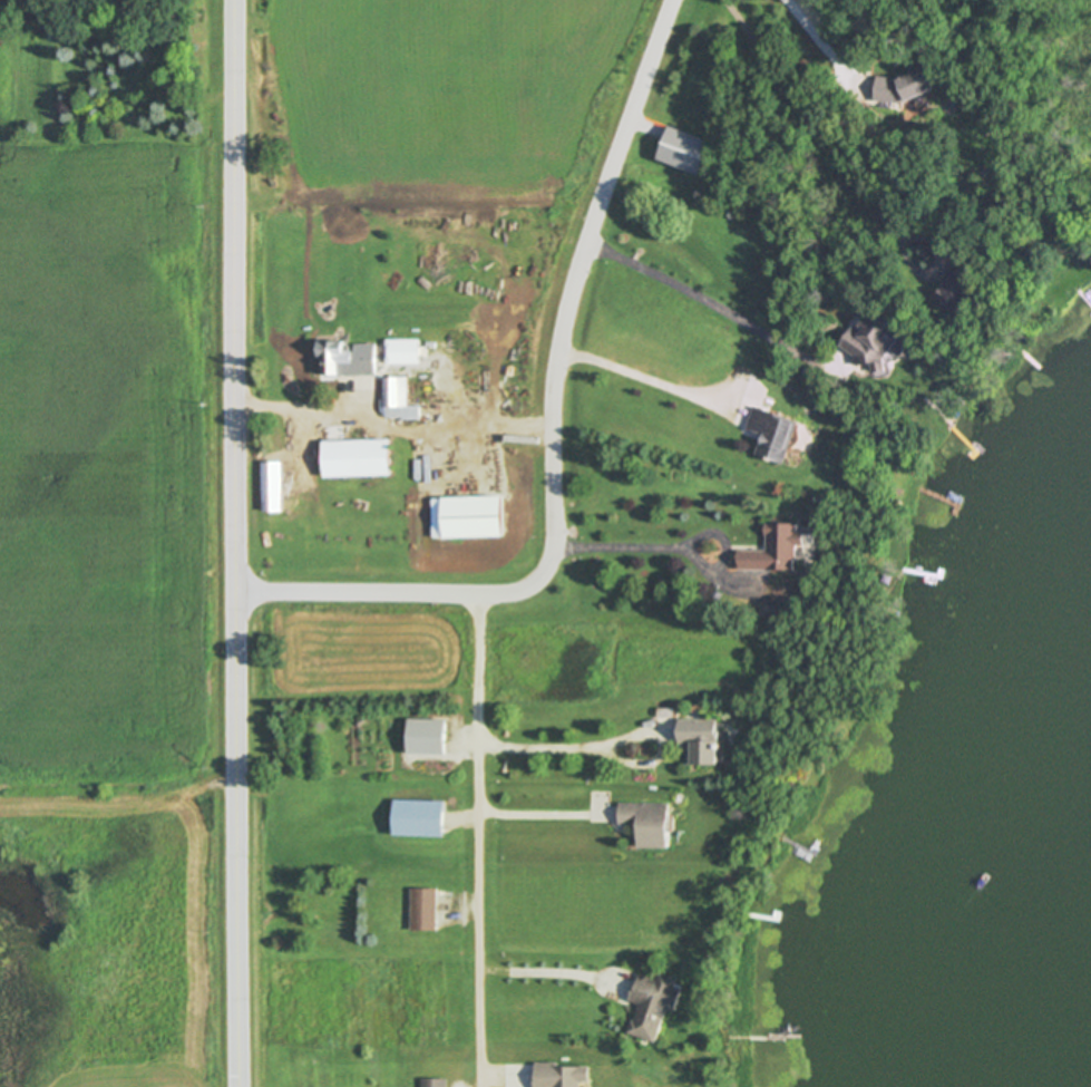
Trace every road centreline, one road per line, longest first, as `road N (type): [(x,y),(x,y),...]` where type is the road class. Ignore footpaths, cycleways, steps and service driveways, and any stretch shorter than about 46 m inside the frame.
road 1 (tertiary): [(234,0),(241,1086)]
road 2 (residential): [(237,590),(523,591),(543,576),(555,547),(558,352),(673,0)]
road 3 (residential): [(482,1086),(481,592)]

